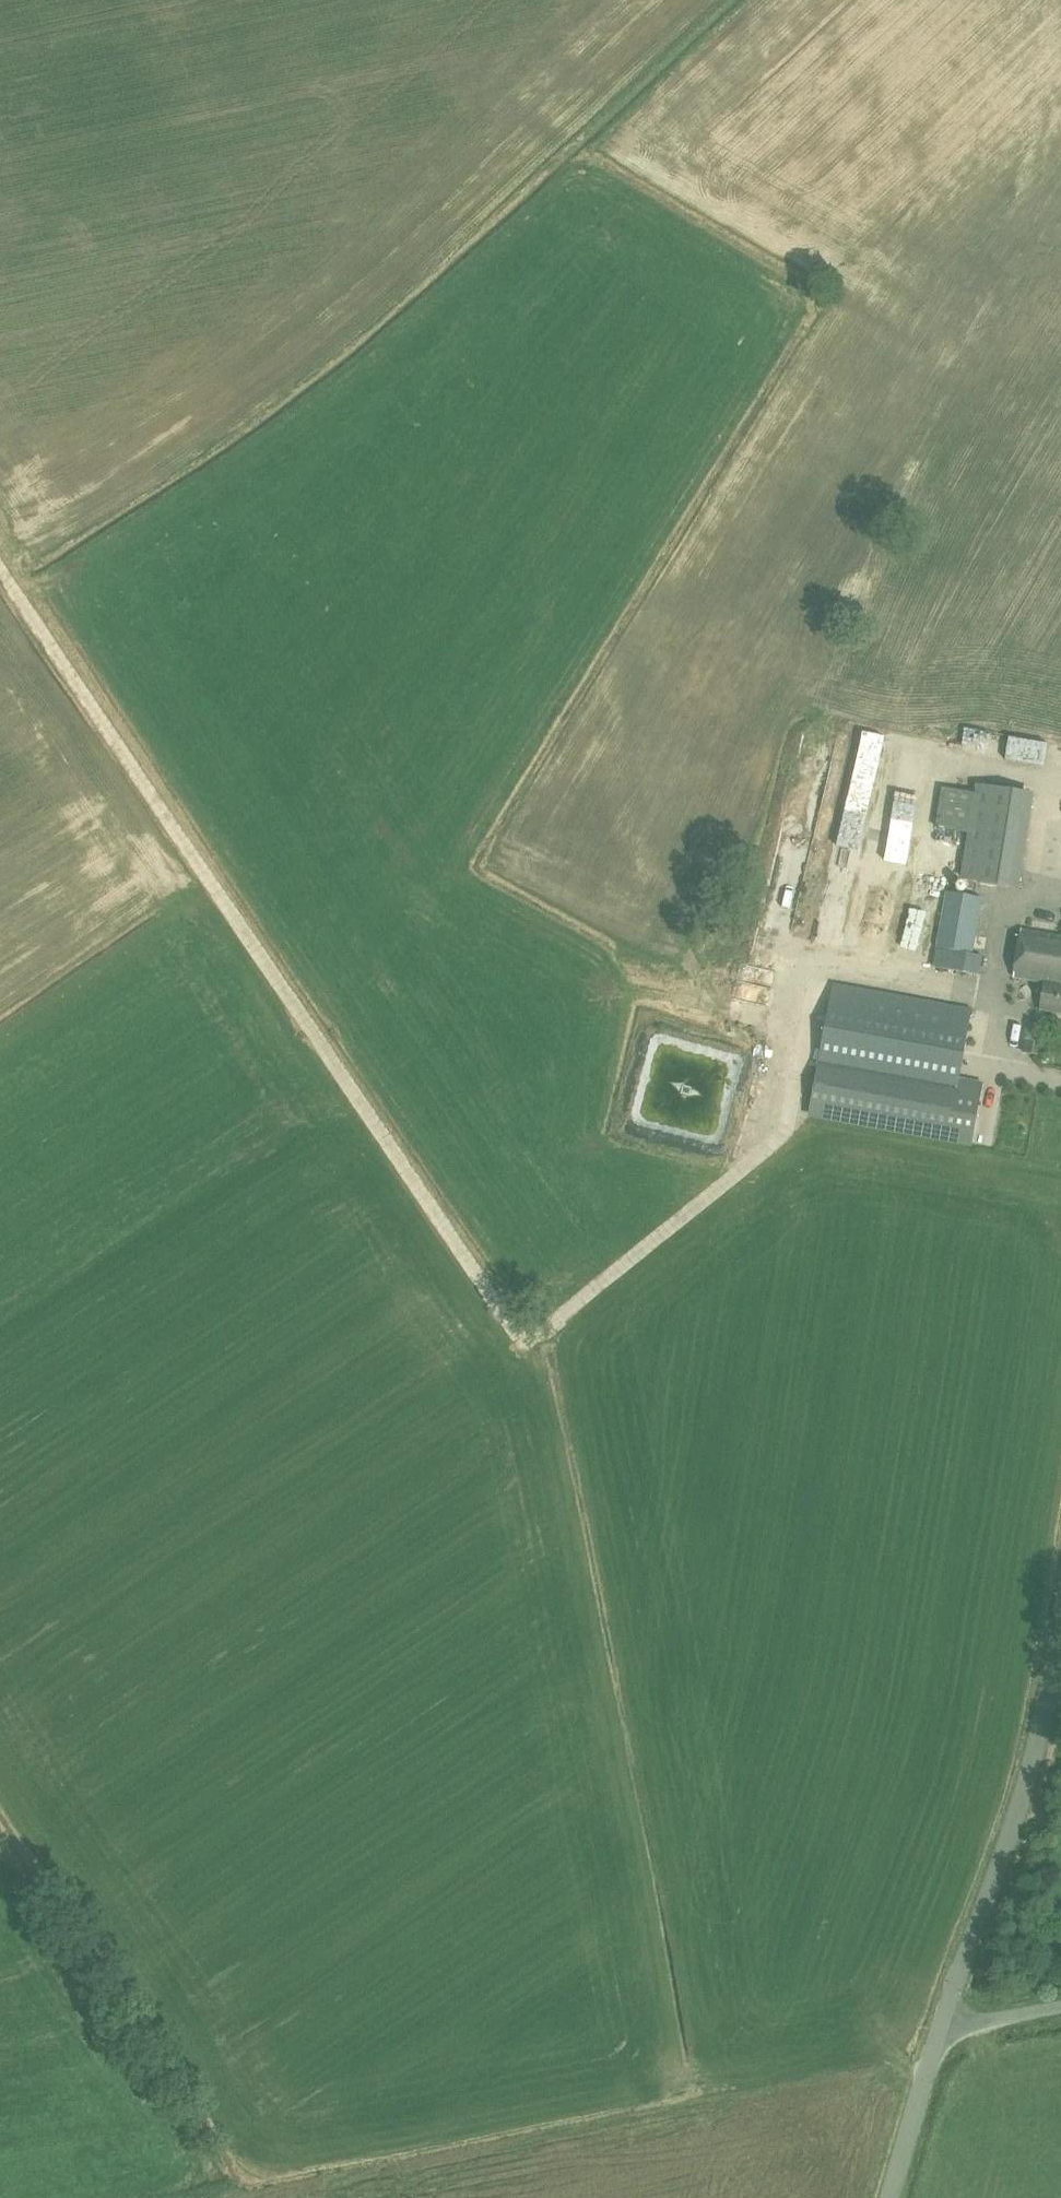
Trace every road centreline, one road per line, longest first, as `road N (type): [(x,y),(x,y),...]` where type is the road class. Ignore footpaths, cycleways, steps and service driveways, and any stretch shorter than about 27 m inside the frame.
road 1 (track): [(1060,1082),(999,1071),(996,1002),(802,966),(779,1131),(523,1338),(0,568)]
road 2 (unclassified): [(946,2014),(1041,1745),(1060,1626)]
road 3 (unclassified): [(892,2197),(946,2014)]

